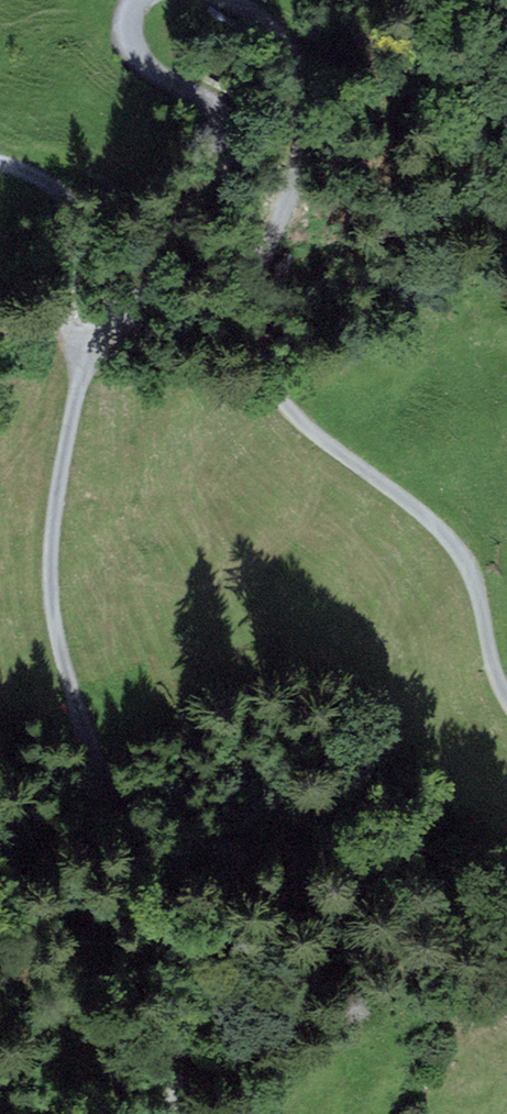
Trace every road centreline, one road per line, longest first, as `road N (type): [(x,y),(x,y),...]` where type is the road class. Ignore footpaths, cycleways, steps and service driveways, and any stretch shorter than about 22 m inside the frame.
road 1 (unclassified): [(138,0),(129,28),(142,61),(209,104),(229,144),(226,162),(79,388),(51,576),(74,697),(163,925),(175,1113)]
road 2 (unclassified): [(506,698),(474,578),(456,547),(305,425),(264,370),(259,298),(307,111),(292,58),(270,29),(224,0)]
road 3 (track): [(0,163),(41,184),(76,232),(102,346)]

